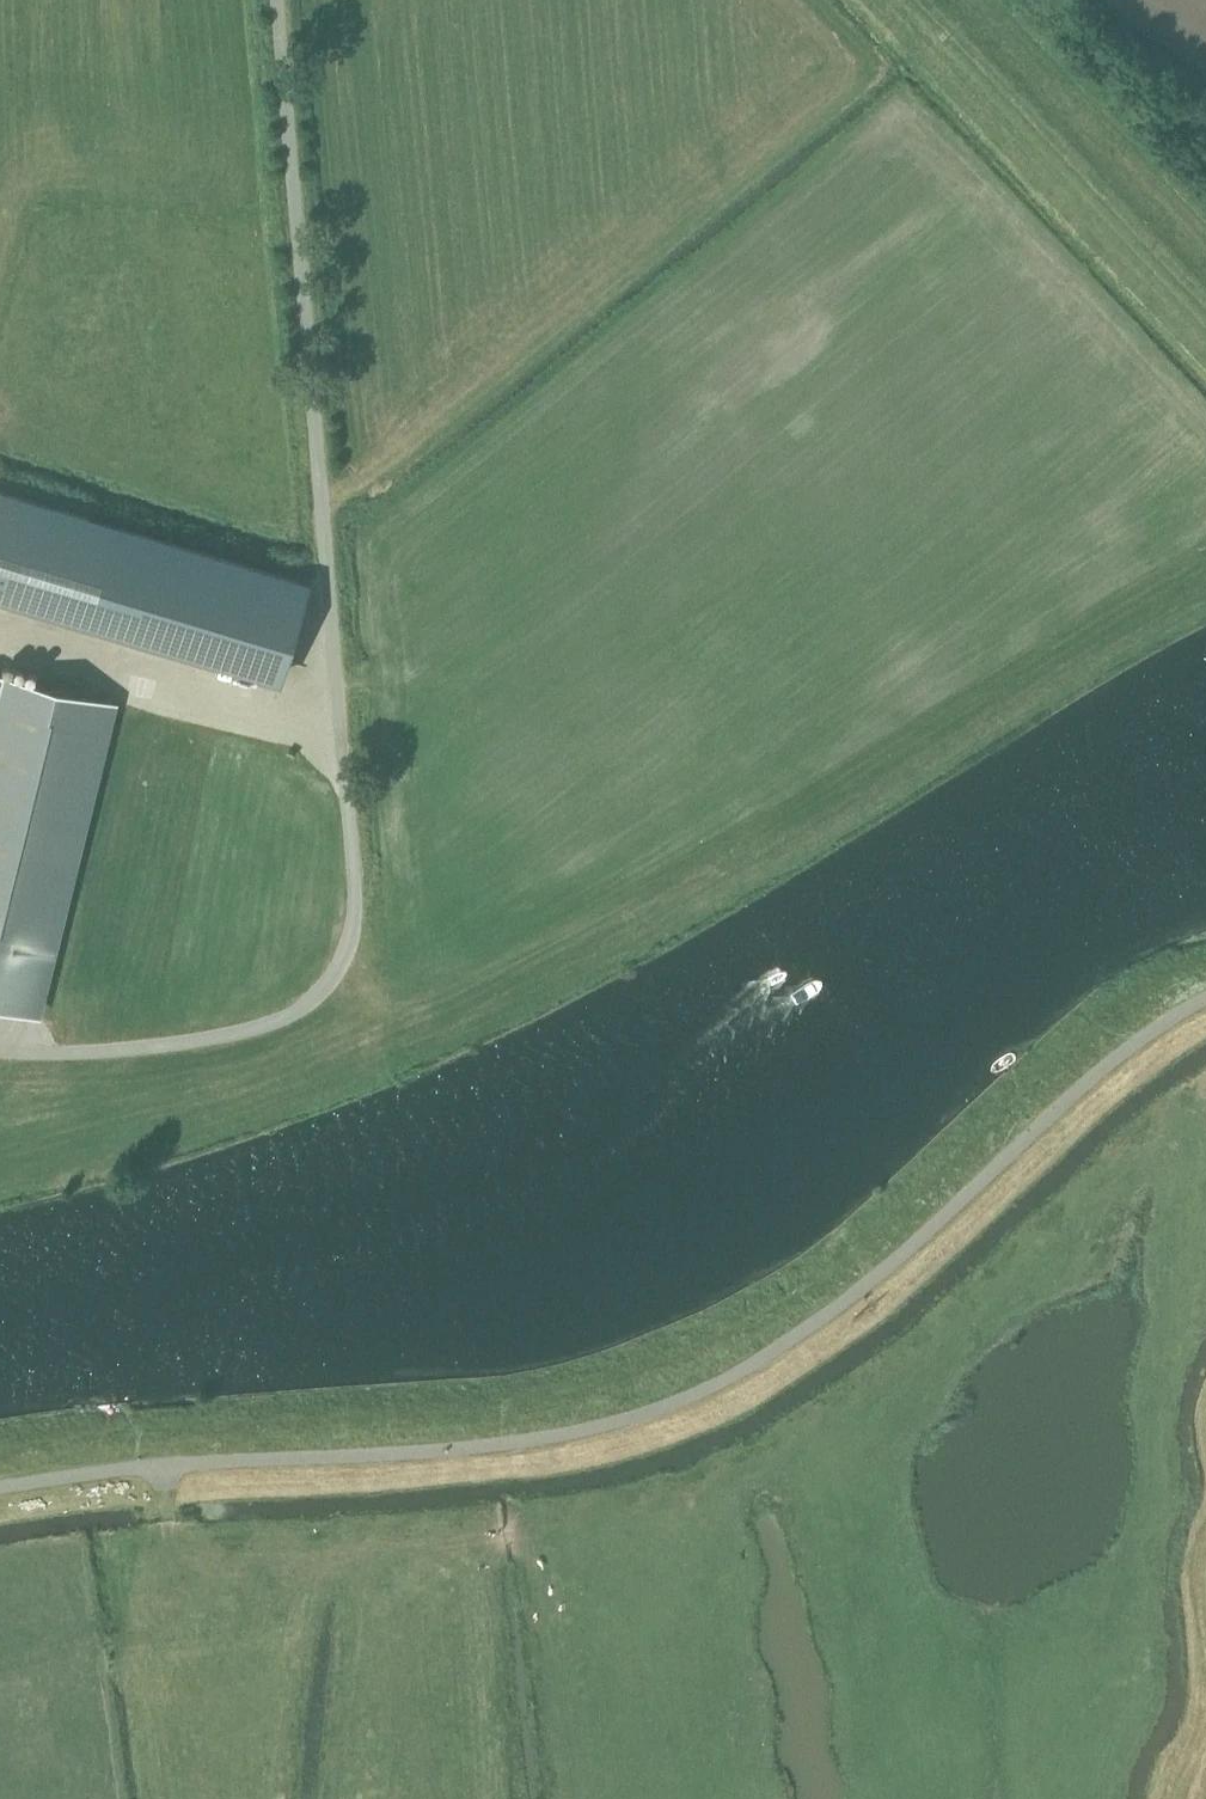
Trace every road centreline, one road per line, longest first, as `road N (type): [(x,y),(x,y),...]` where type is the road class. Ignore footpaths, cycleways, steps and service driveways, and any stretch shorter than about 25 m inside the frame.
road 1 (unclassified): [(0,1487),(135,1467),(519,1441),(676,1402),(746,1367),(864,1286),(1114,1059),(1205,998)]

